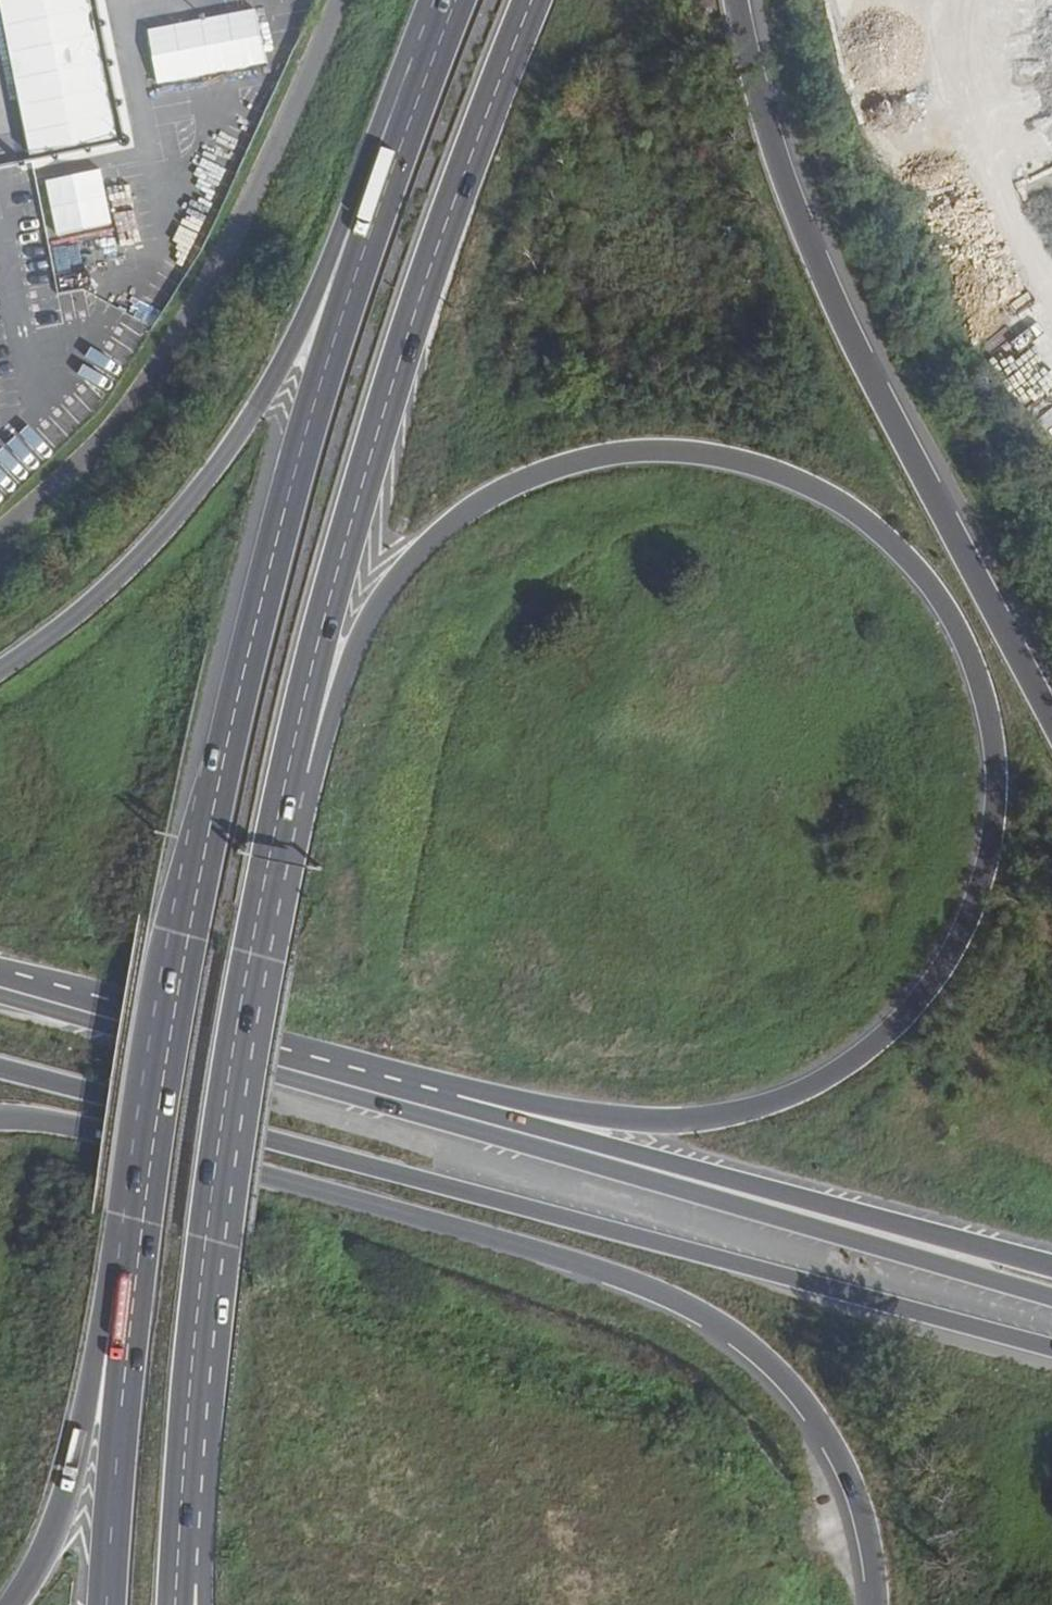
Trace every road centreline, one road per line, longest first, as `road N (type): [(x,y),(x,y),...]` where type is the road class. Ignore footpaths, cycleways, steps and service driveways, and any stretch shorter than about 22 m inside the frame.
road 1 (trunk): [(274,835),(375,608),(451,522),(518,485),(641,455),(774,476),(836,505),(891,547),(942,609),(979,696),(995,800),(980,884),(954,949),(900,1020),(819,1085),(715,1119),(599,1116),(495,1101),(446,1112)]
road 2 (trunk): [(449,13),(381,198),(280,523),(186,934),(138,1233)]
road 3 (trunk): [(0,1074),(1051,1347)]
road 4 (trunk): [(0,1121),(70,1127),(499,1245),(694,1316),(782,1382),(834,1452),(869,1561),(874,1604)]
road 5 (trunk): [(274,835),(387,385),(531,0)]
road 6 (trunk): [(449,13),(387,104),(321,283),(225,452),(167,529),(67,621),(0,668)]
road 7 (trunk): [(1051,721),(793,217),(739,0)]
road 8 (trunk): [(181,1531),(184,1434),(225,1087),(274,835)]
road 9 (primary): [(446,1112),(0,986)]
road 10 (primary): [(850,1226),(446,1112)]
road 11 (trunk): [(138,1233),(101,1329),(63,1500),(11,1604)]
road 12 (trunk): [(138,1233),(106,1604)]
road 13 (trunk): [(850,1226),(1051,1297)]
road 14 (trunk): [(1051,1273),(850,1226)]

